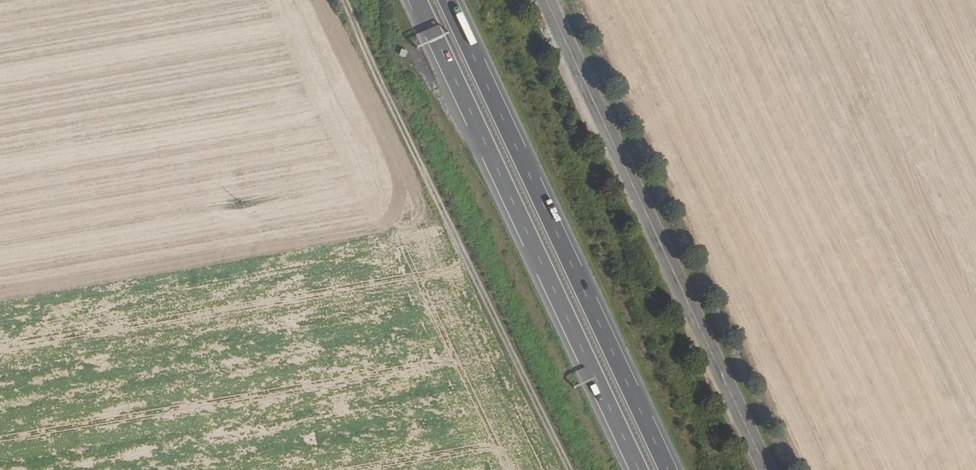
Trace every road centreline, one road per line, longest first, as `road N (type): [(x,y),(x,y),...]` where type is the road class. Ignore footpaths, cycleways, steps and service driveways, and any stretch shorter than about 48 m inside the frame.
road 1 (motorway): [(416,0),(637,469)]
road 2 (motorway): [(669,469),(448,0)]
road 3 (tertiary): [(766,469),(546,0)]

